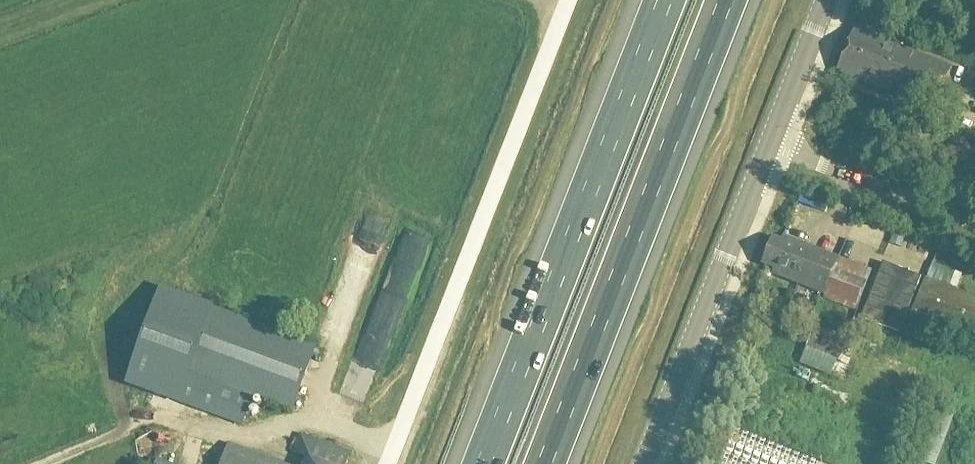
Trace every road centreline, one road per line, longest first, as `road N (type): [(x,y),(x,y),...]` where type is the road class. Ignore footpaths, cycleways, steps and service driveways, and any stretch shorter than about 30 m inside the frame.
road 1 (motorway): [(551,463),(733,0)]
road 2 (motorway): [(666,0),(485,463)]
road 3 (unclassified): [(387,463),(568,0)]
road 4 (unclassified): [(645,463),(769,147)]
road 5 (unclassified): [(974,226),(769,147)]
road 6 (unclassified): [(769,147),(826,0)]

